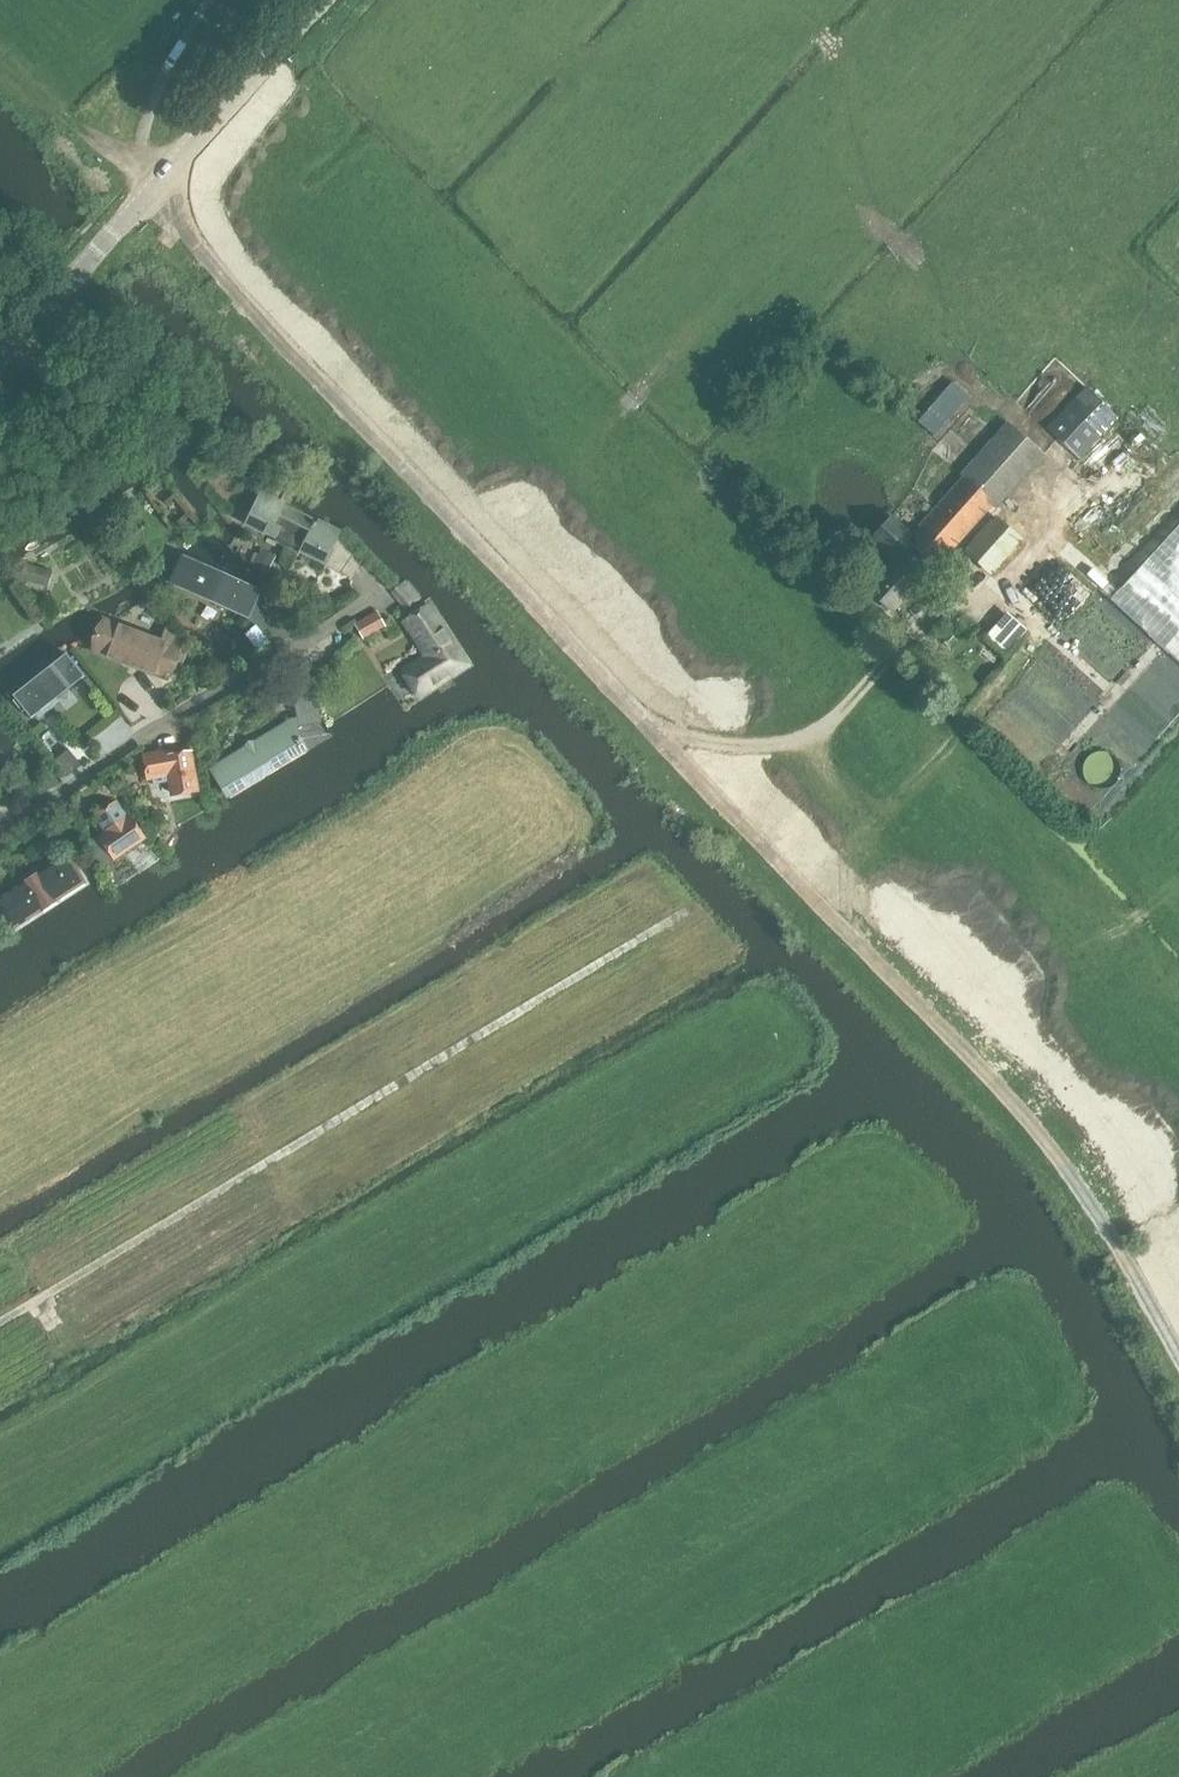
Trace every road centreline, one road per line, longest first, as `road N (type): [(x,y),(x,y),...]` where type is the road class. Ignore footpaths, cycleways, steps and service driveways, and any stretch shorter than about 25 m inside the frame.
road 1 (unclassified): [(0,357),(328,0)]
road 2 (track): [(948,1041),(1108,947),(1170,886),(1178,896)]
road 3 (track): [(206,0),(148,111),(135,170)]

